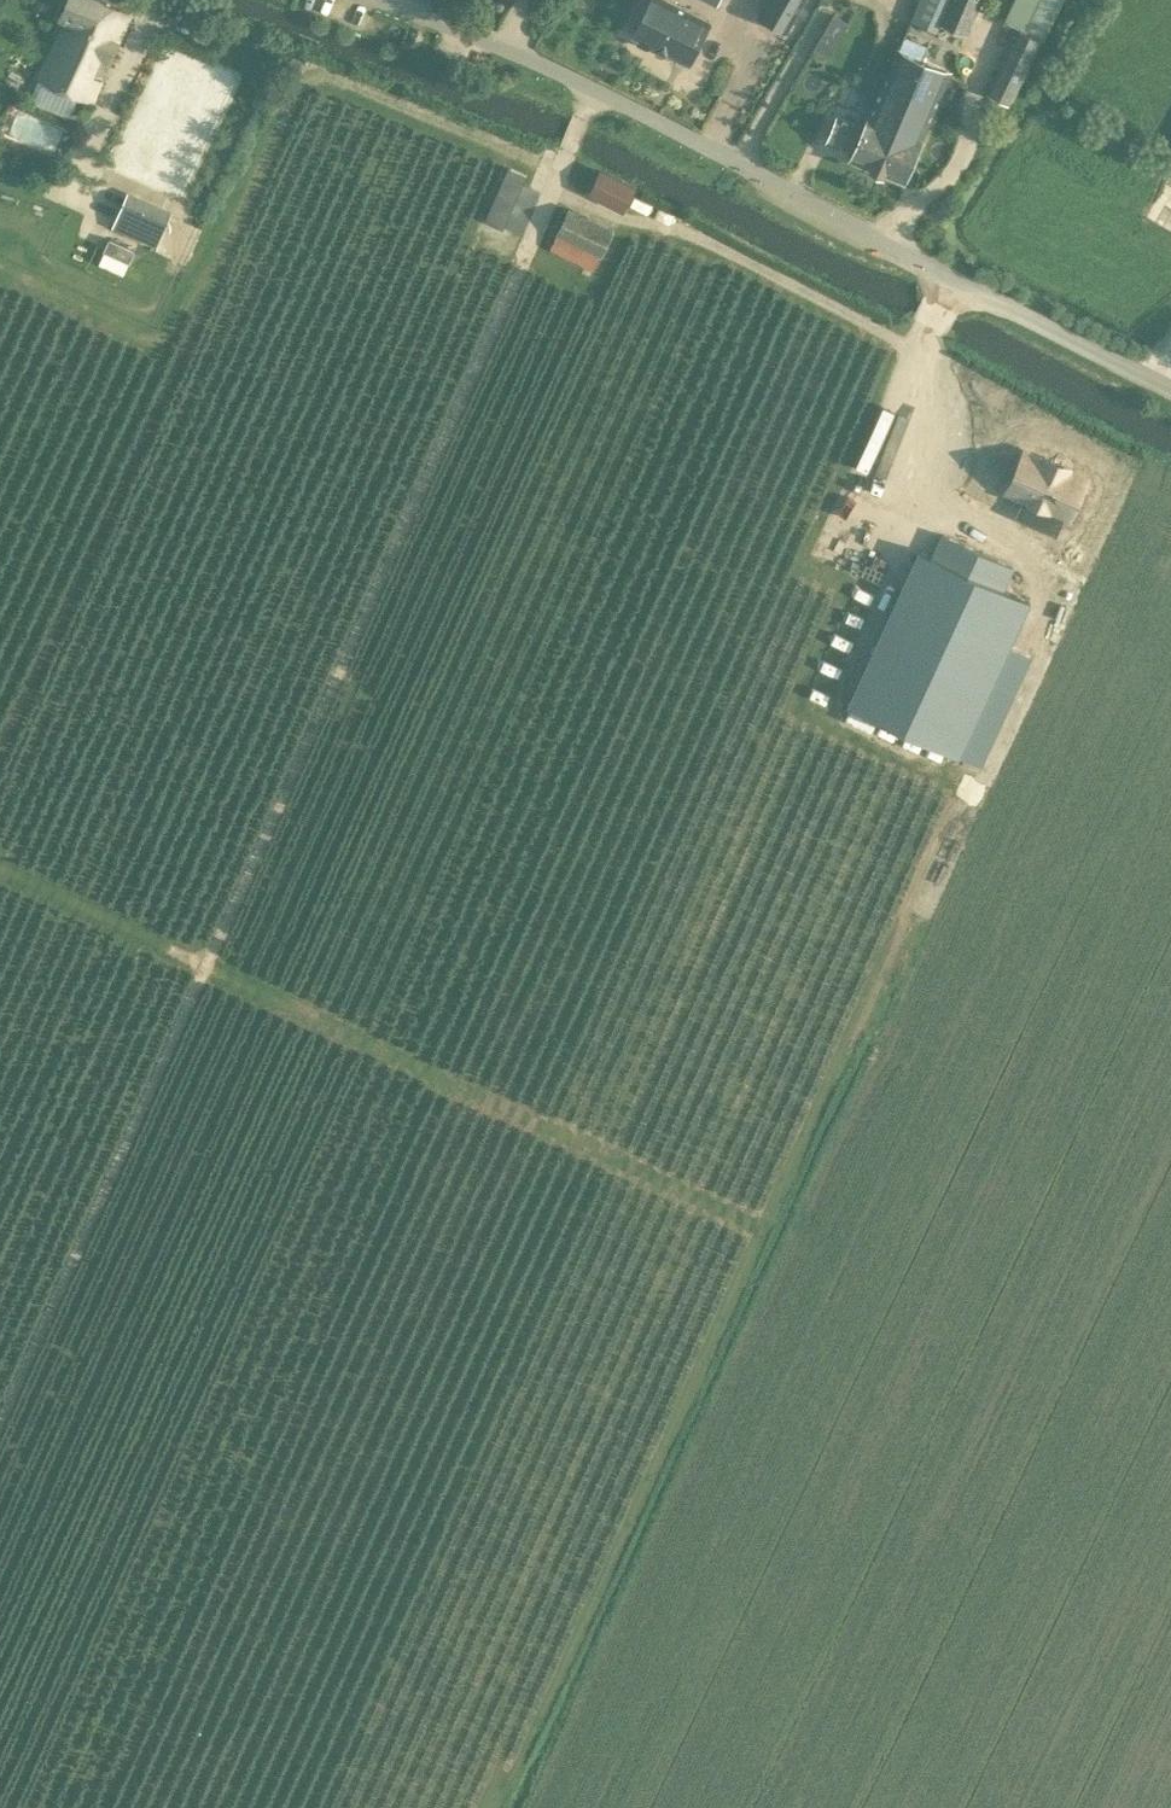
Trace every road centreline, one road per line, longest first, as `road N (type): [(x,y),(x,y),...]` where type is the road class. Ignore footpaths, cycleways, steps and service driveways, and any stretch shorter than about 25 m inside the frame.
road 1 (track): [(0,1422),(599,93)]
road 2 (unclassified): [(1170,393),(599,93),(382,0)]

